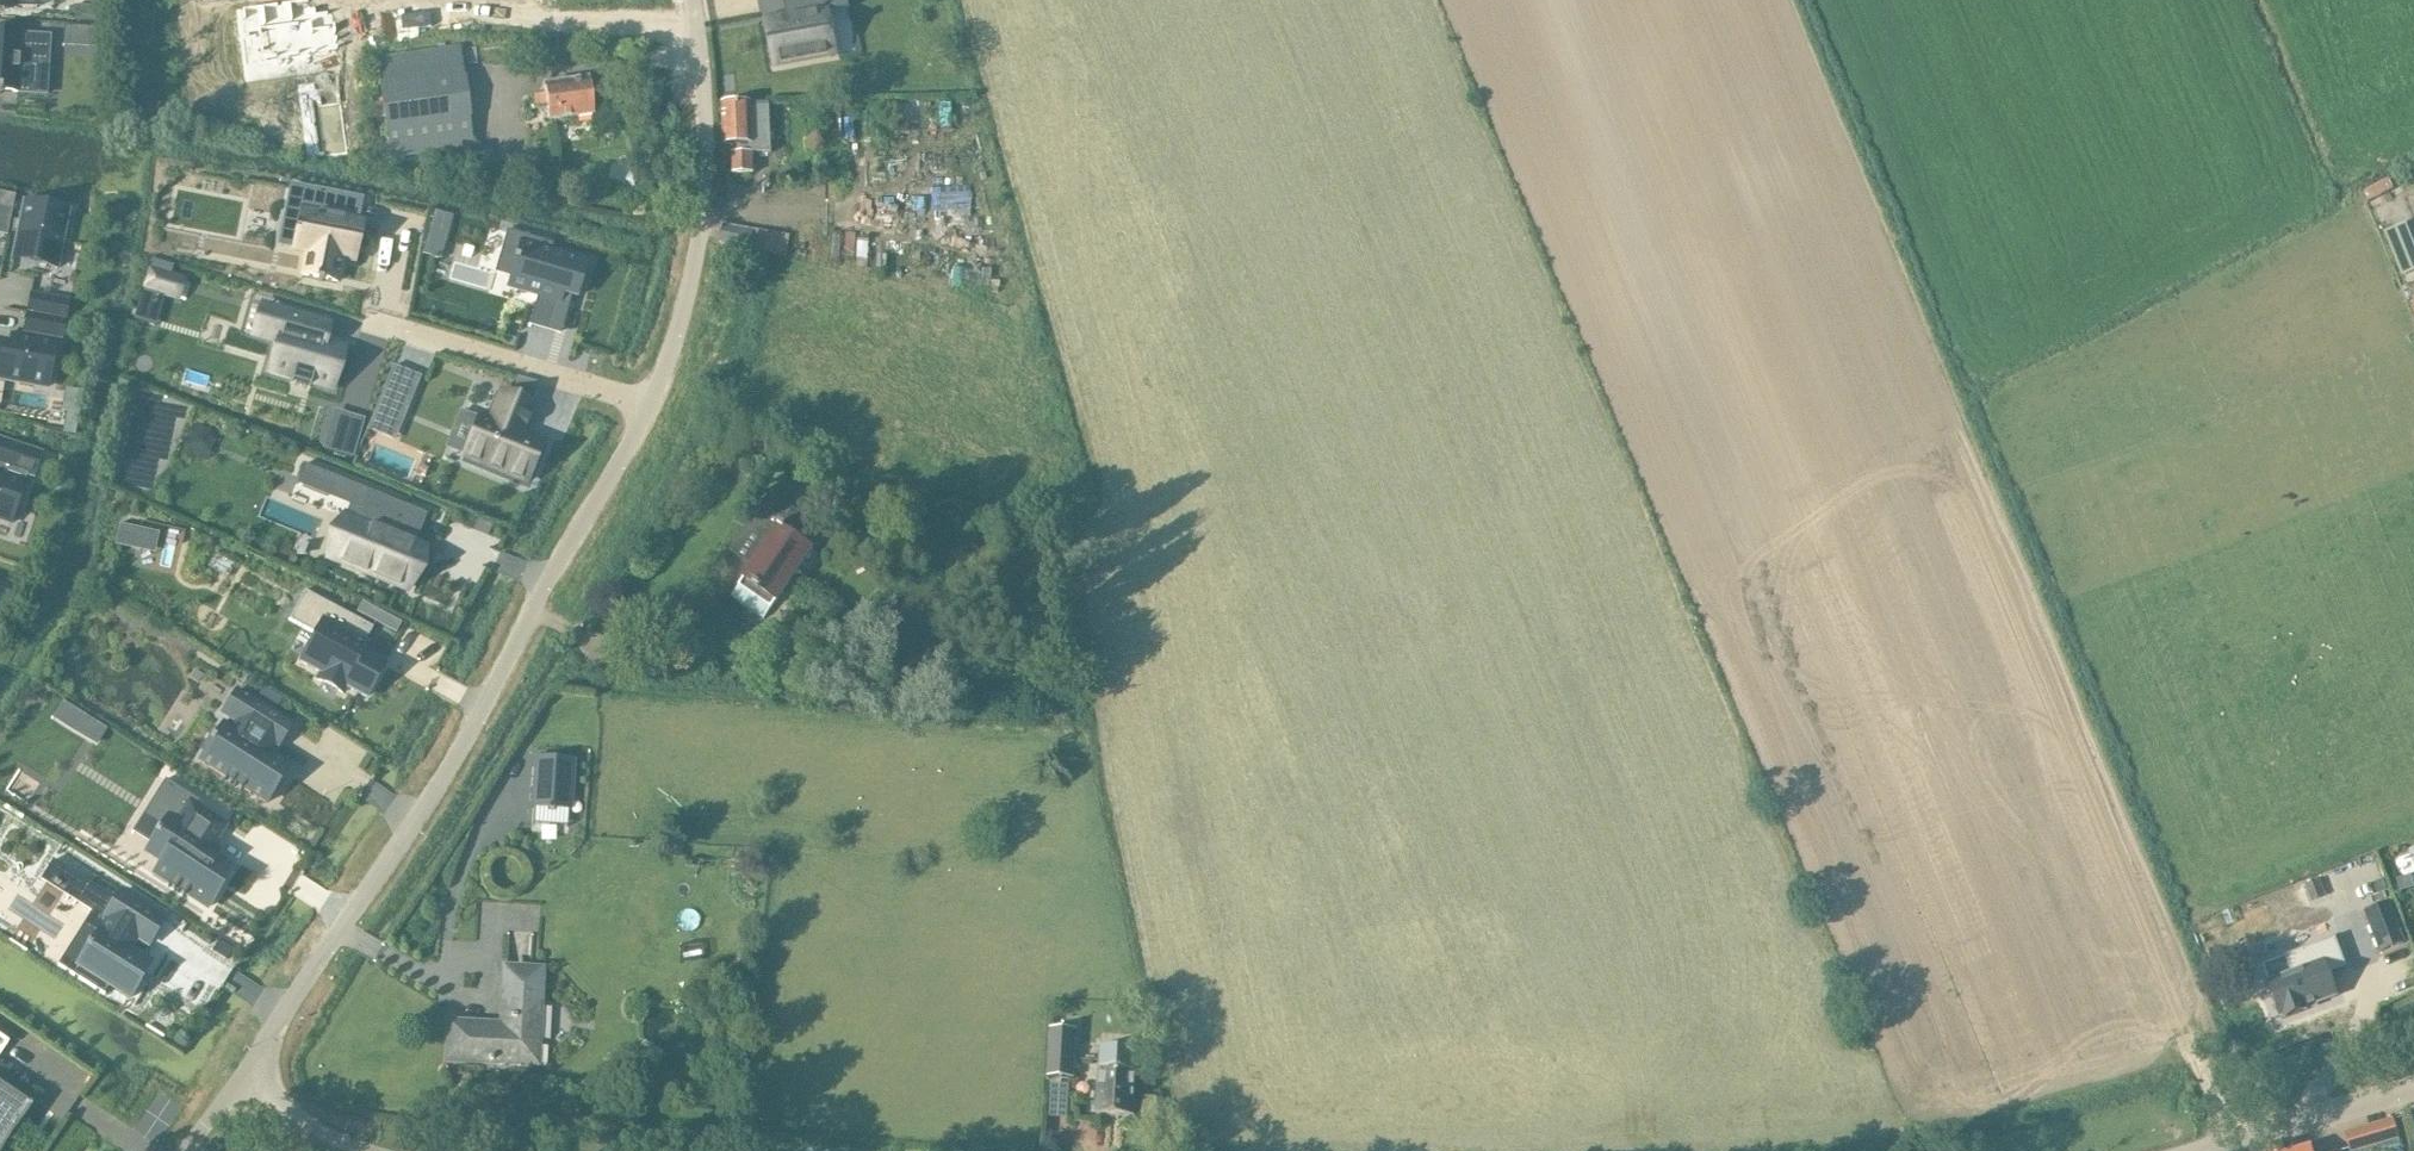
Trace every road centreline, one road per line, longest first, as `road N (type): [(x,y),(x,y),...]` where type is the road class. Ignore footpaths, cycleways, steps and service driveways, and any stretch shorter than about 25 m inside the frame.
road 1 (unclassified): [(245,1073),(468,735),(666,366),(698,249),(703,176),(692,0)]
road 2 (unclassified): [(2170,1150),(2413,1086)]
road 3 (unclassified): [(368,1150),(311,1127),(245,1073)]

